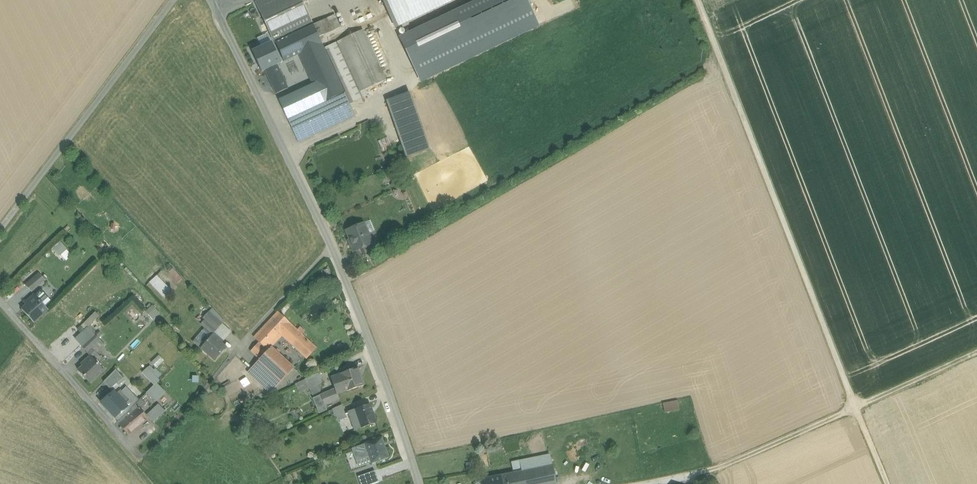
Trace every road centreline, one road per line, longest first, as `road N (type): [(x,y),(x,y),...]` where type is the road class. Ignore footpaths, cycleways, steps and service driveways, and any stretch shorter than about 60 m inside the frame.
road 1 (track): [(697,0),(889,483)]
road 2 (track): [(708,470),(976,352)]
road 3 (unclassified): [(0,230),(173,0)]
road 4 (unclassified): [(333,250),(211,0)]
road 5 (unclassified): [(419,483),(333,250)]
road 6 (residential): [(126,441),(0,304)]
road 7 (residential): [(244,341),(333,250)]

